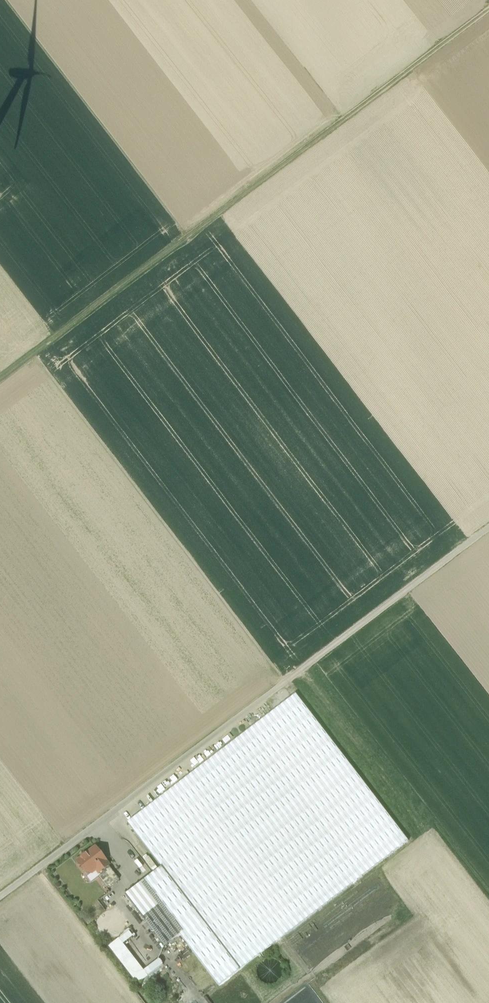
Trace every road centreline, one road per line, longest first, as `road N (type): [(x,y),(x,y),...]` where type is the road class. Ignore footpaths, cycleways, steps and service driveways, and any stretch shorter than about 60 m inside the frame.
road 1 (track): [(488,528),(0,898)]
road 2 (track): [(488,8),(0,378)]
road 3 (track): [(199,1002),(122,893),(130,879),(93,827)]

